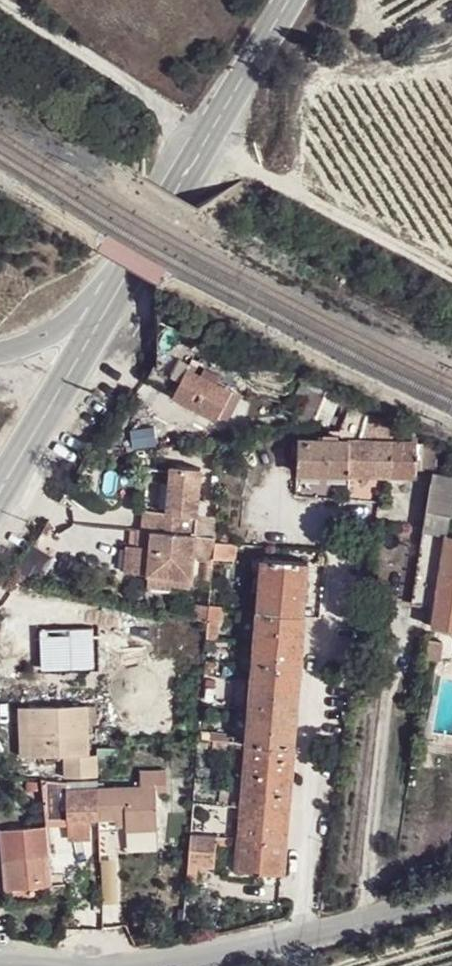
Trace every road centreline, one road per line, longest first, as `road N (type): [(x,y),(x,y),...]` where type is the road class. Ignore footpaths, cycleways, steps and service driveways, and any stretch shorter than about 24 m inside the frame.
road 1 (tertiary): [(128,272),(297,0)]
road 2 (residential): [(451,891),(160,965)]
road 3 (track): [(205,143),(451,274)]
road 4 (tertiary): [(0,490),(128,272)]
road 5 (unclassified): [(128,272),(38,341),(0,351)]

